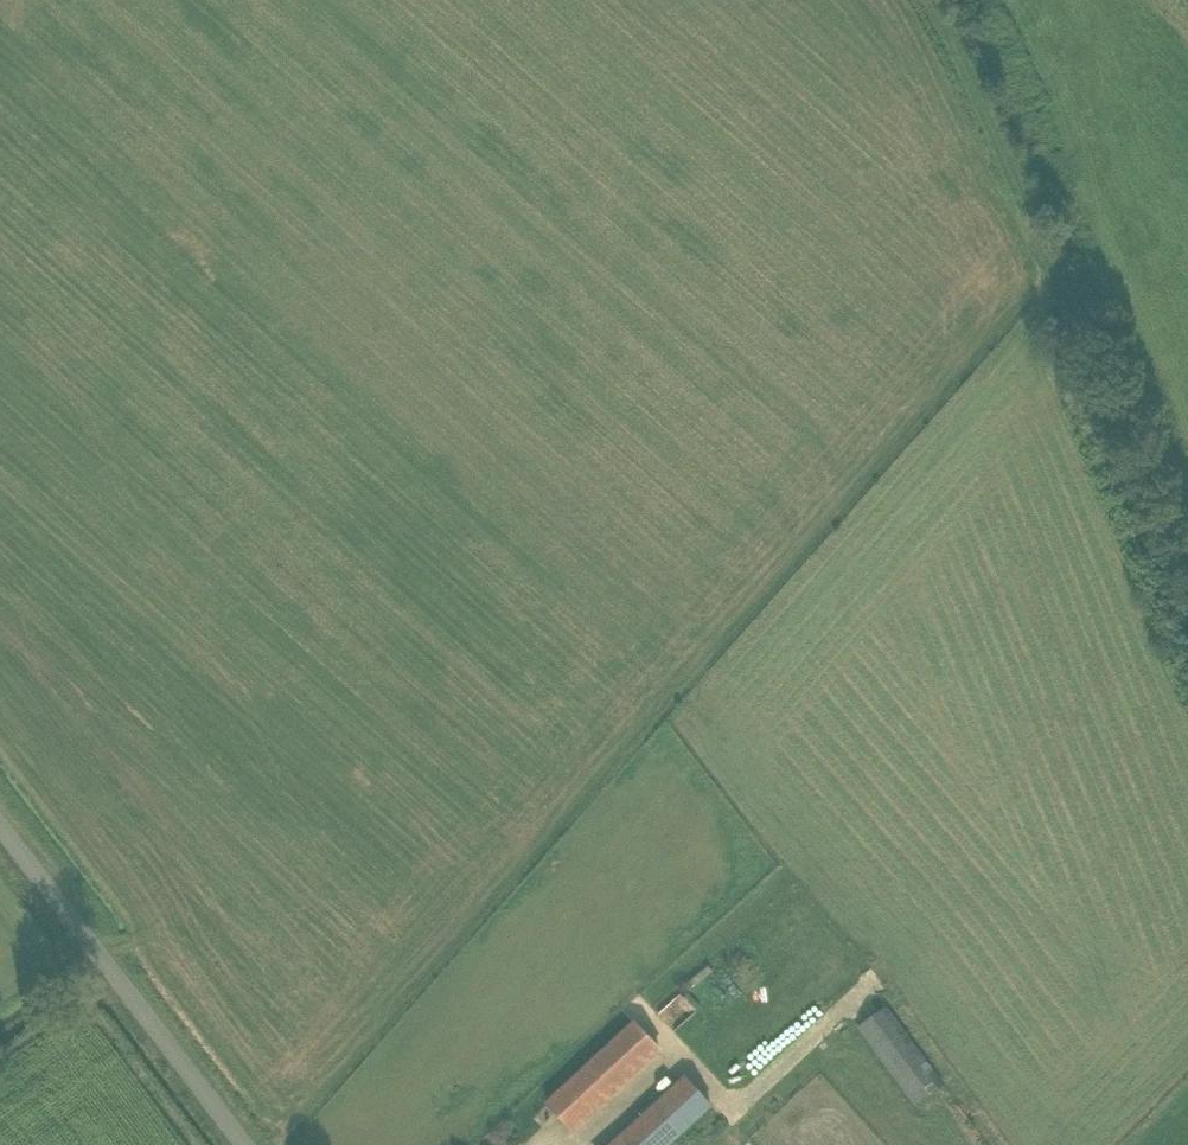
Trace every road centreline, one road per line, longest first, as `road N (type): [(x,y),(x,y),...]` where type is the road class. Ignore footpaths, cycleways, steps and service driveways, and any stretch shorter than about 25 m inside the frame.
road 1 (unclassified): [(247,1144),(0,822)]

